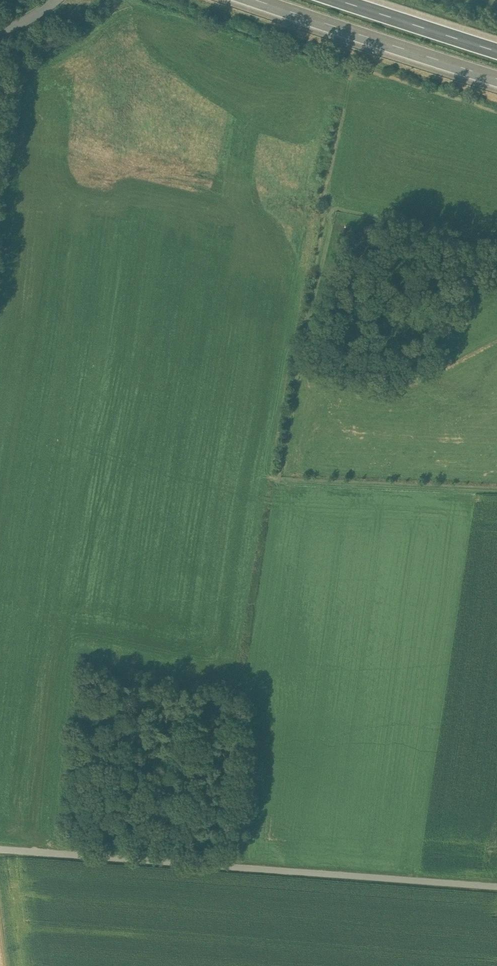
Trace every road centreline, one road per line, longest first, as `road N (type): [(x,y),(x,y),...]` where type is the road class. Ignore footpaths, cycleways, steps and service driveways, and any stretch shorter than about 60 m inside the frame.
road 1 (unclassified): [(0,849),(496,887)]
road 2 (motorway): [(236,0),(496,85)]
road 3 (motorway): [(496,50),(347,0)]

